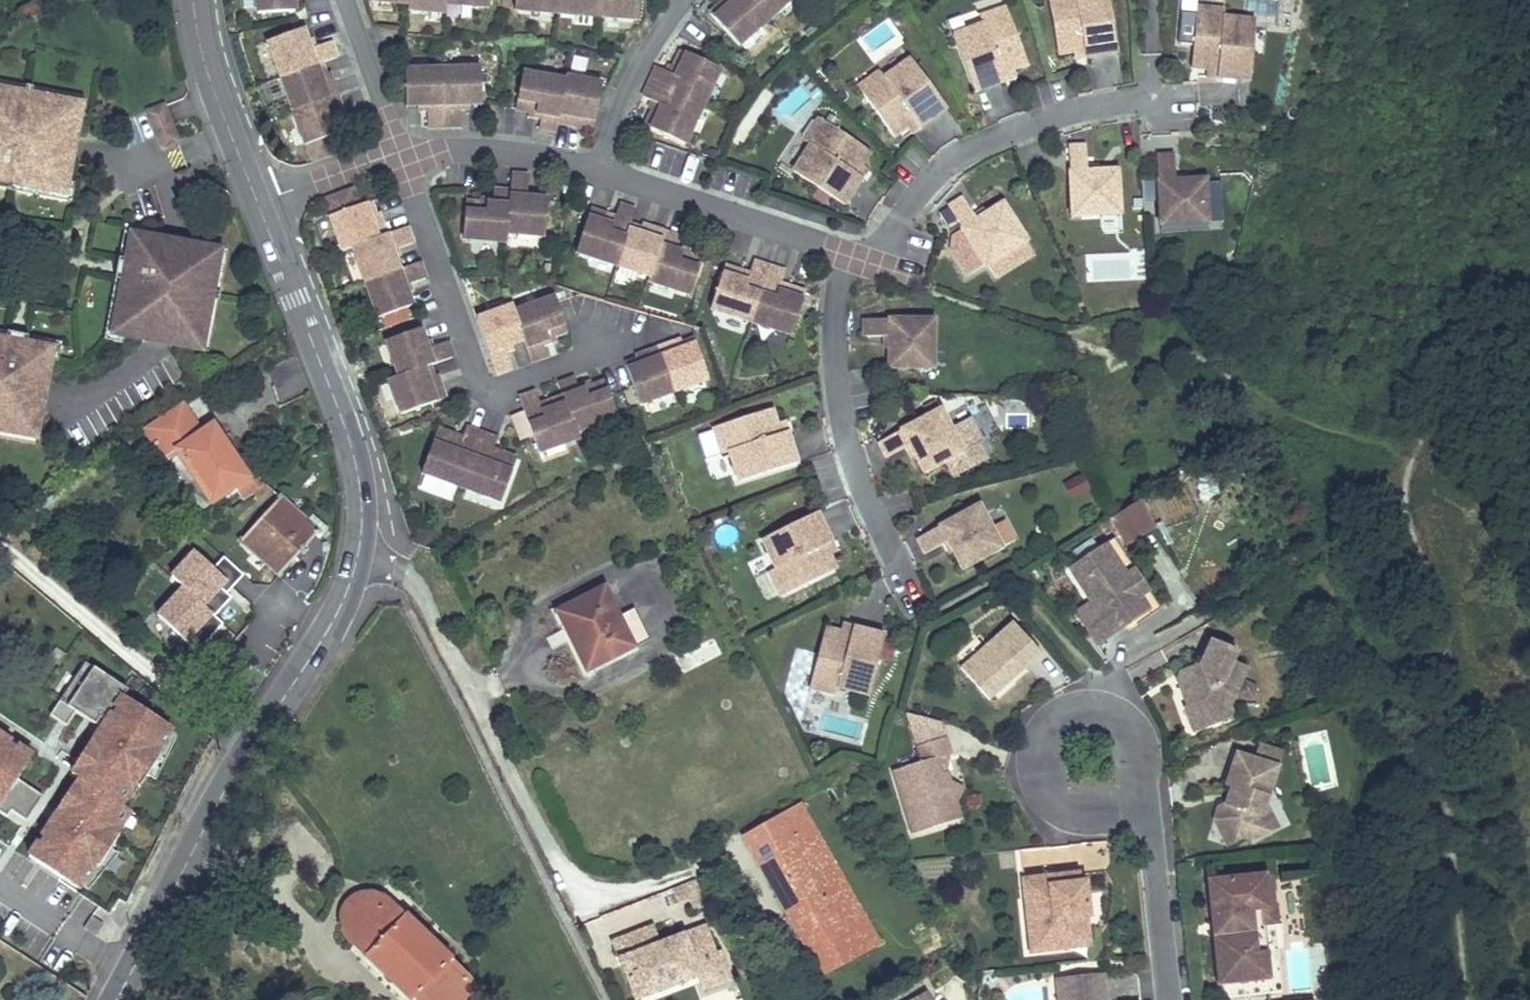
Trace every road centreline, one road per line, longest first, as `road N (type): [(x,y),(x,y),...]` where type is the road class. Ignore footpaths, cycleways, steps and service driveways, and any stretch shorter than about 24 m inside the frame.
road 1 (residential): [(112,999),(337,629),(355,565),(357,471),(258,201)]
road 2 (residential): [(599,171),(879,266)]
road 3 (residential): [(1135,728),(1111,710),(1078,708),(1050,728),(1039,761),(1064,805),(1098,813),(1129,798)]
road 4 (residential): [(258,201),(192,0)]
road 5 (residential): [(1168,999),(1153,852),(1129,798)]
road 6 (residential): [(398,152),(504,150),(599,171)]
road 7 (residential): [(678,0),(632,80),(599,171)]
road 8 (residential): [(398,152),(346,0)]
road 9 (residential): [(258,201),(398,152)]

